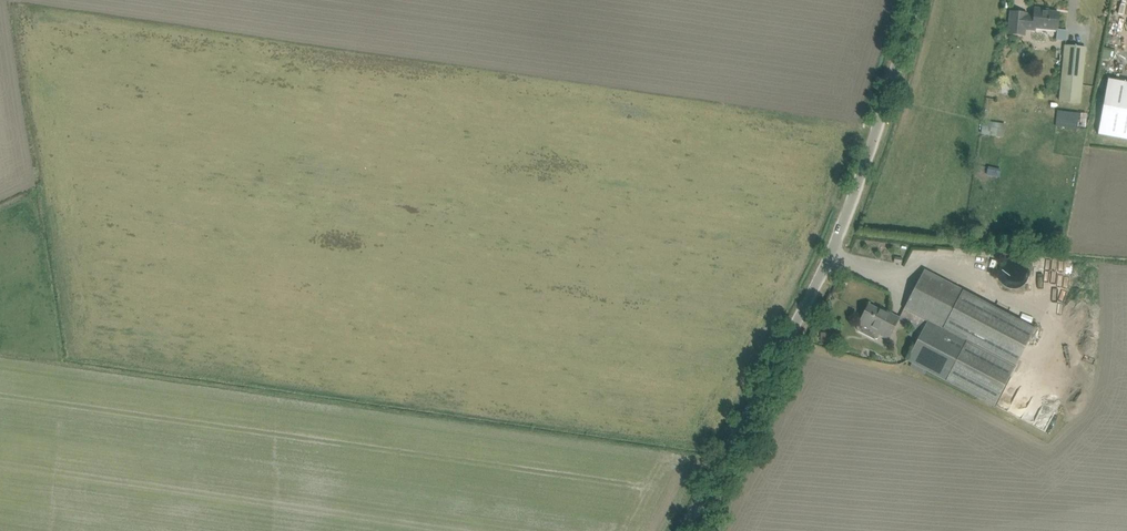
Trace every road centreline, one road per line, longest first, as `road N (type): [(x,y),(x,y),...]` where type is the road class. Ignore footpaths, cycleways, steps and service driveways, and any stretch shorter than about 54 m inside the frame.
road 1 (unclassified): [(682,530),(827,256),(917,0)]

